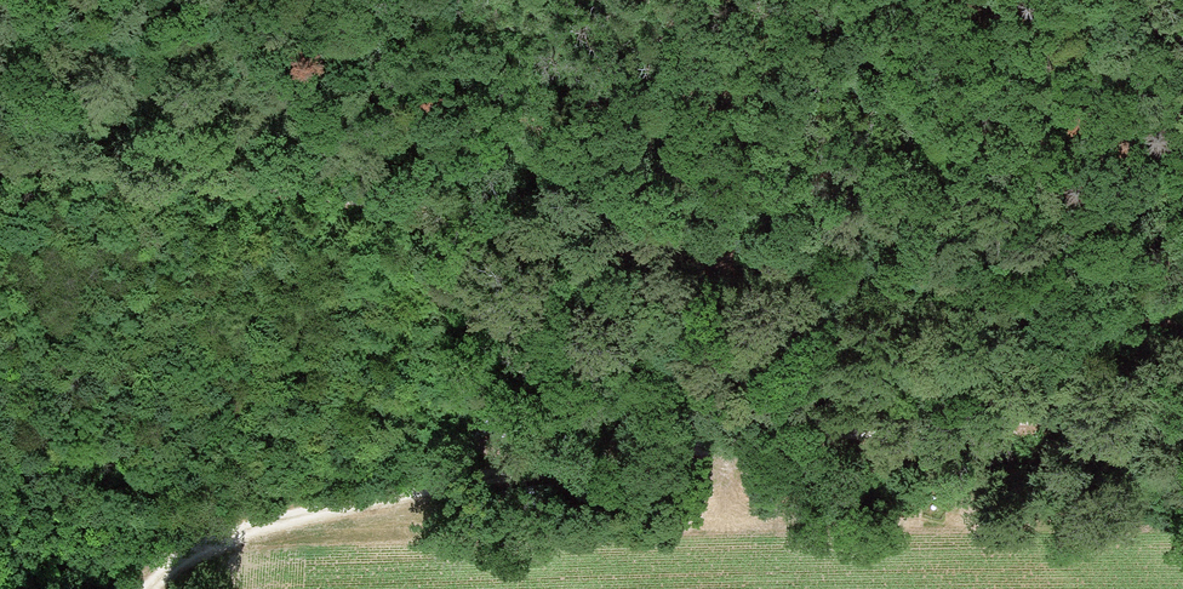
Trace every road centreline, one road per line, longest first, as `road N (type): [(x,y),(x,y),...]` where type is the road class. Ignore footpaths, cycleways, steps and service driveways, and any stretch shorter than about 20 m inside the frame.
road 1 (track): [(0,158),(67,158),(261,183),(886,287),(1182,314)]
road 2 (track): [(152,588),(161,572),(234,530),(563,460),(1182,405)]

